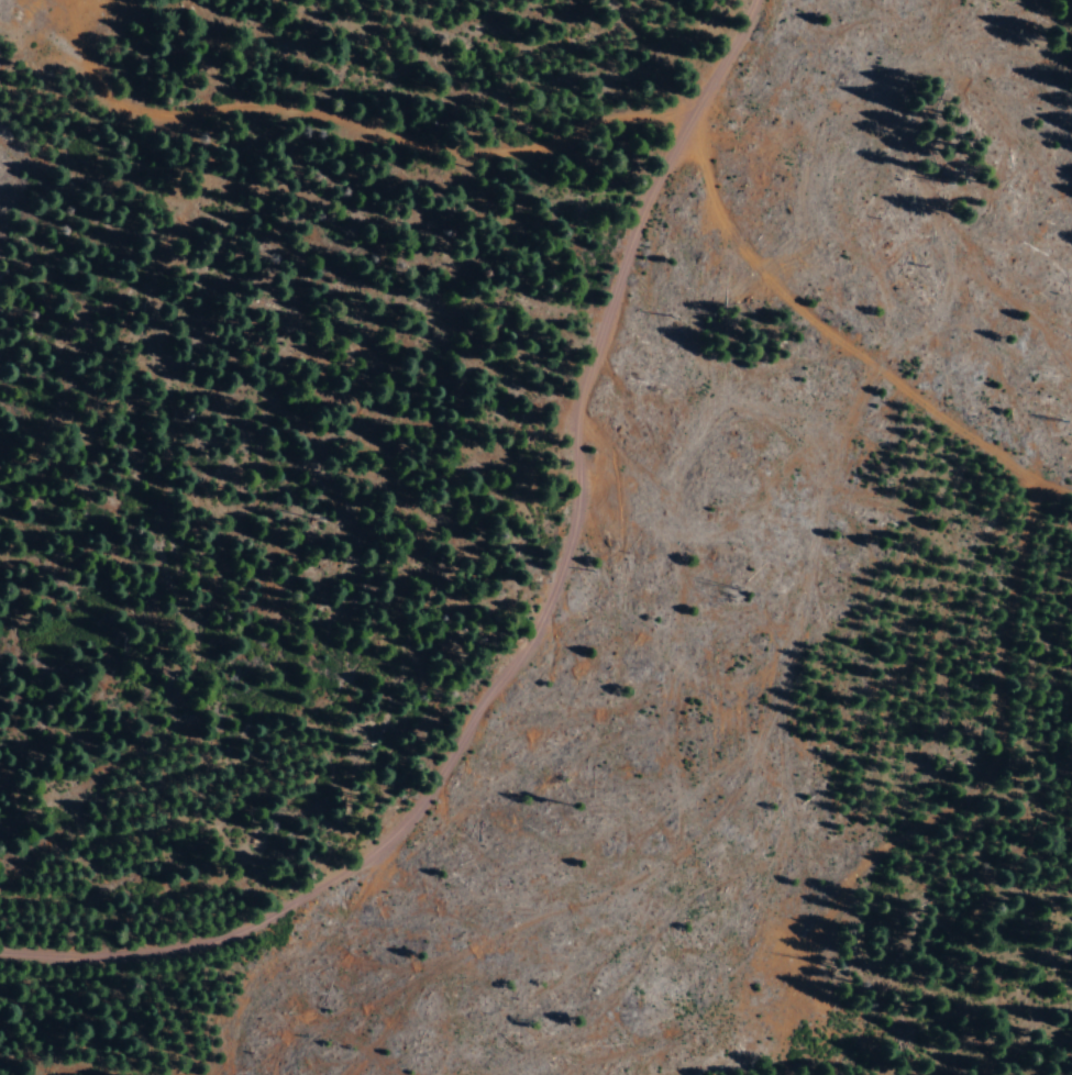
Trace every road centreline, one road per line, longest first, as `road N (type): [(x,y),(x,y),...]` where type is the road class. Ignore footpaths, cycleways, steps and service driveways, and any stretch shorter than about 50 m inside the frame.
road 1 (track): [(0,949),(96,953),(298,891),(543,708),(579,339),(671,142),(739,49),(760,0)]
road 2 (track): [(1071,481),(965,443),(818,339),(671,142),(194,106),(89,56),(58,0)]

